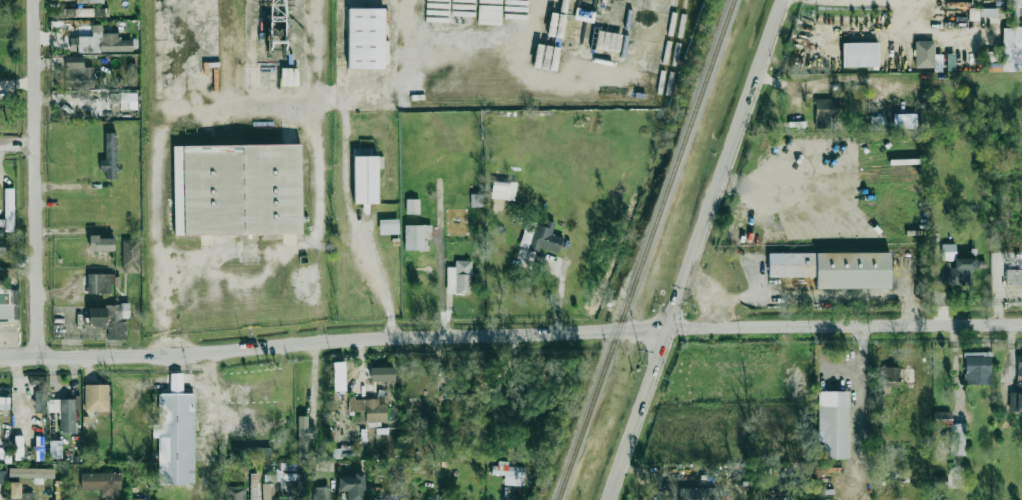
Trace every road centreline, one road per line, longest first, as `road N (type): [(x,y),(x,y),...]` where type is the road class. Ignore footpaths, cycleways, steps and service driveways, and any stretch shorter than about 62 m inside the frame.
road 1 (secondary): [(0,356),(666,329)]
road 2 (secondary): [(779,0),(606,499)]
road 3 (residential): [(35,356),(31,0)]
road 4 (residential): [(666,329),(1021,325)]

